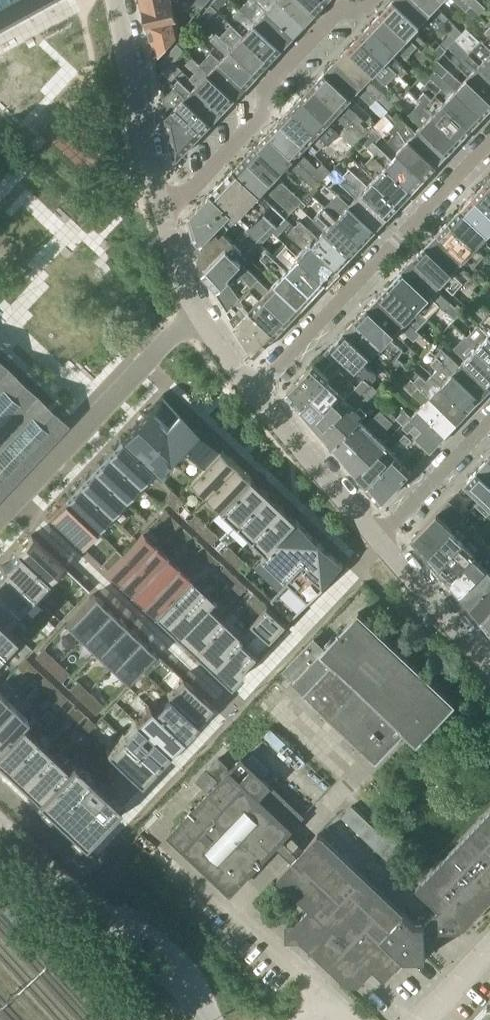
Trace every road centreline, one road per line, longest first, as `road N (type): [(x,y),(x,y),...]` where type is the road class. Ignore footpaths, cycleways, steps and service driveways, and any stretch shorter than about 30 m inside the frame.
road 1 (residential): [(253,389),(489,140)]
road 2 (residential): [(12,504),(229,707)]
road 3 (residential): [(163,206),(354,0)]
road 4 (residential): [(12,504),(194,313)]
road 5 (residential): [(229,707),(378,540)]
road 6 (residential): [(83,865),(229,707)]
road 7 (residential): [(163,206),(116,0)]
road 8 (residential): [(378,540),(253,389)]
road 9 (residential): [(489,671),(378,540)]
road 10 (residential): [(489,422),(378,540)]

